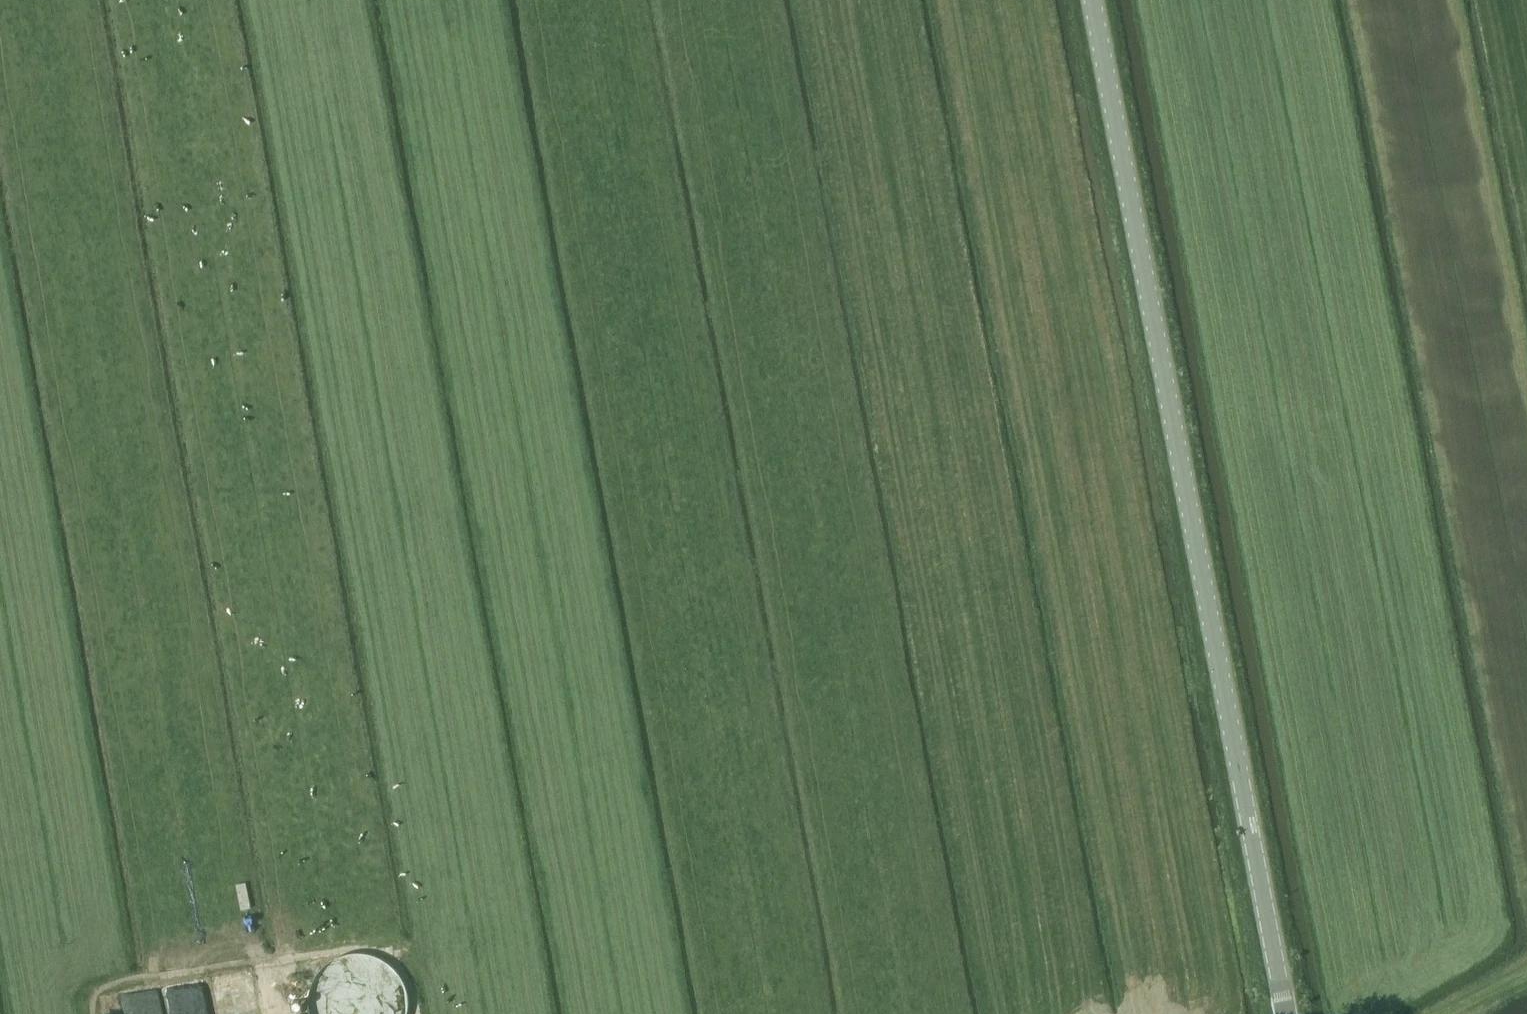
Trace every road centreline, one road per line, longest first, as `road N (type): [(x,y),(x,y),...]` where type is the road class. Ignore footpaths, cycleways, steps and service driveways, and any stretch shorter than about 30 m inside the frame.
road 1 (tertiary): [(1285,1013),(1092,0)]

